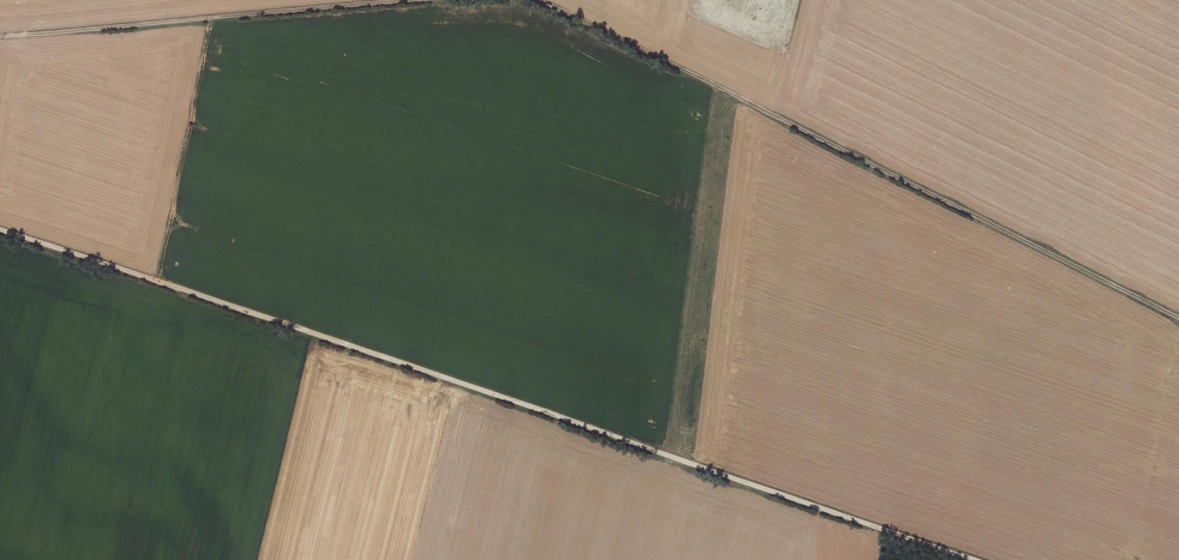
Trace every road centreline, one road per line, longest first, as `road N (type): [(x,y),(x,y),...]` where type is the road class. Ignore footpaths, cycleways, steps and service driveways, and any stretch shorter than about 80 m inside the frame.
road 1 (track): [(977,559),(0,231)]
road 2 (track): [(1178,321),(538,0)]
road 3 (track): [(535,0),(0,34)]

